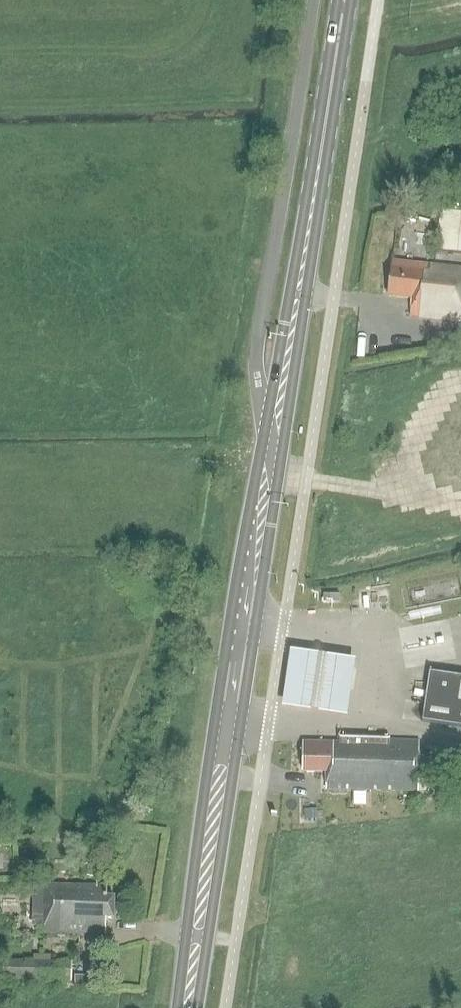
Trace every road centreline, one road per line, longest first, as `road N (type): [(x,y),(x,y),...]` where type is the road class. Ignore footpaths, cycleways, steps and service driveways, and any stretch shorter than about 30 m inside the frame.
road 1 (primary): [(326,119),(232,608),(177,1007)]
road 2 (primary): [(197,1007),(328,171),(326,119)]

